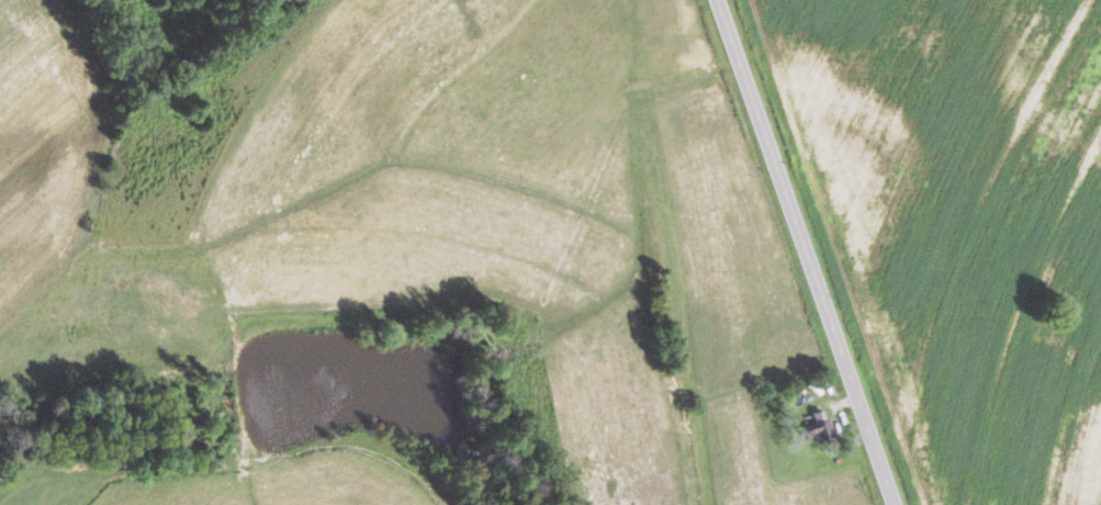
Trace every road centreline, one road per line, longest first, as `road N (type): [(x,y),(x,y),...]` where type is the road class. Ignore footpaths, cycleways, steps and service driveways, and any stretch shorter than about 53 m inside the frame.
road 1 (secondary): [(888,504),(714,0)]

